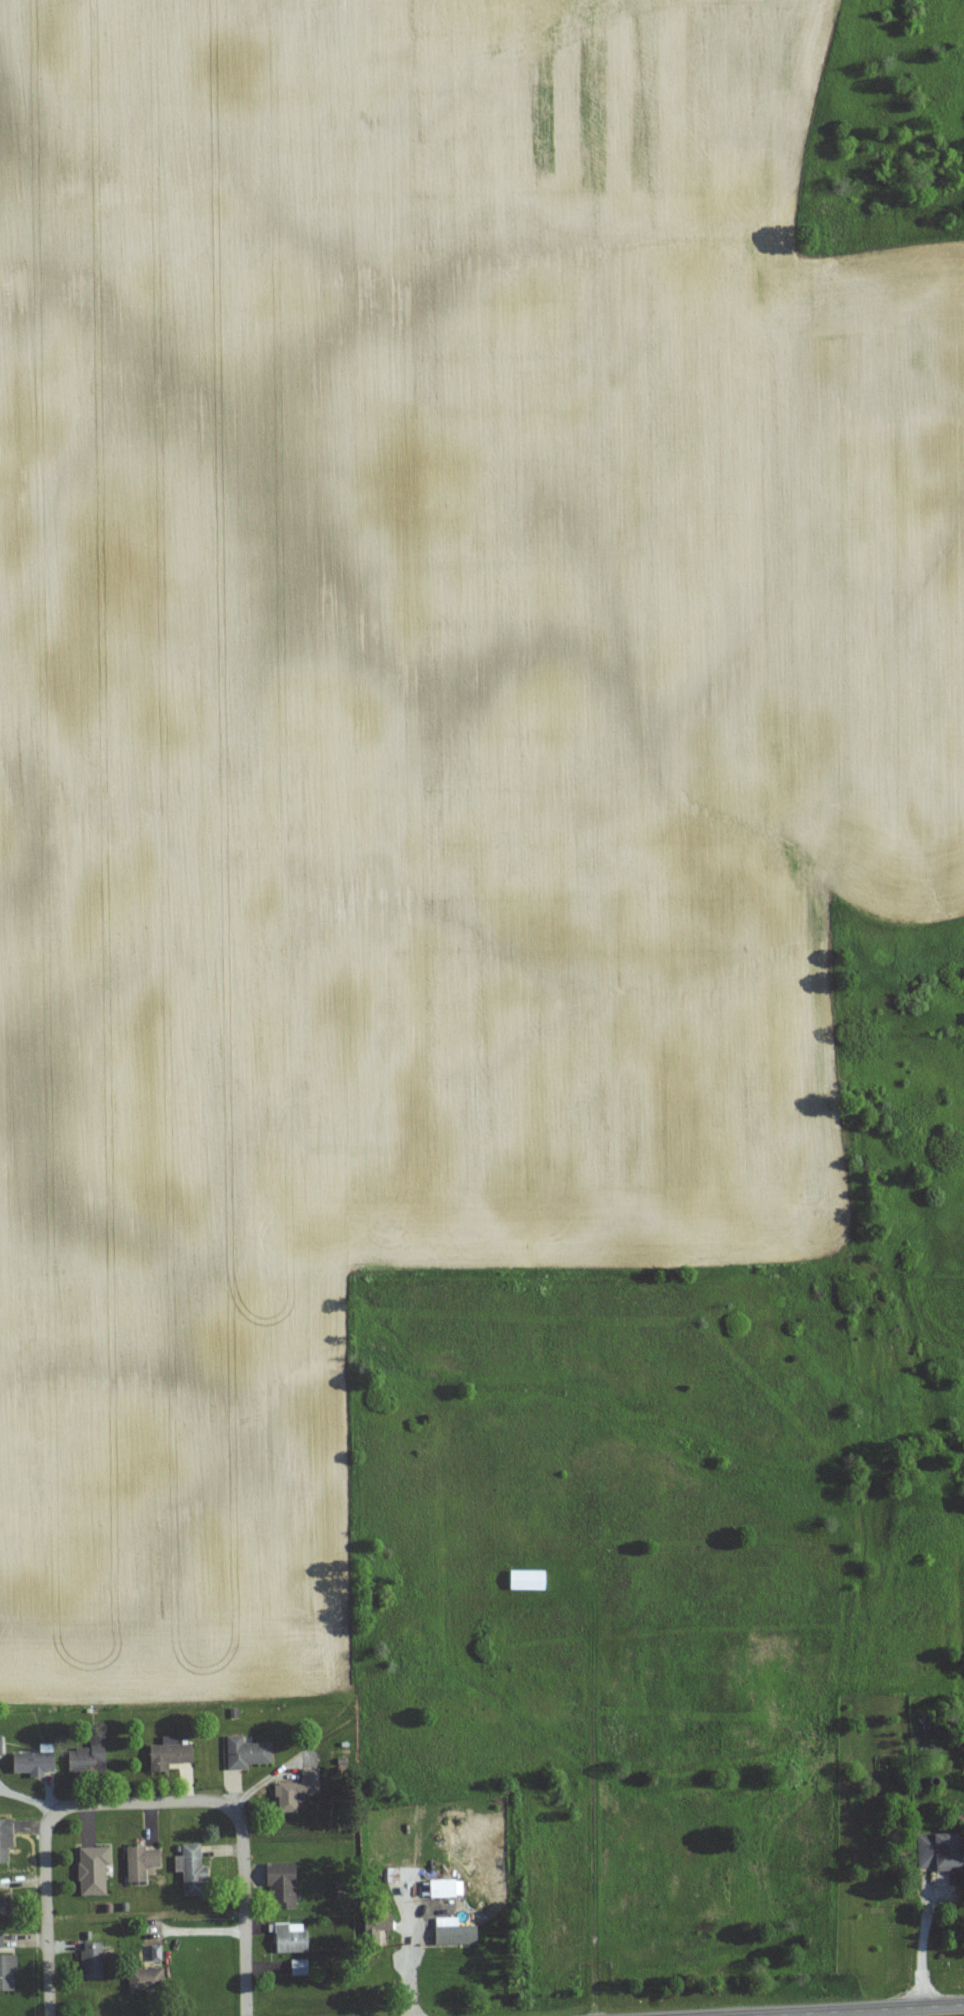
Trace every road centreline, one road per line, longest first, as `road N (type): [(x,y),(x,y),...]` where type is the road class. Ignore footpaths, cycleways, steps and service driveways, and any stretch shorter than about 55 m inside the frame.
road 1 (residential): [(50,2015),(47,1822),(83,1804),(207,1801),(225,1805),(240,1824),(246,2015)]
road 2 (primary): [(963,2005),(792,2015)]

